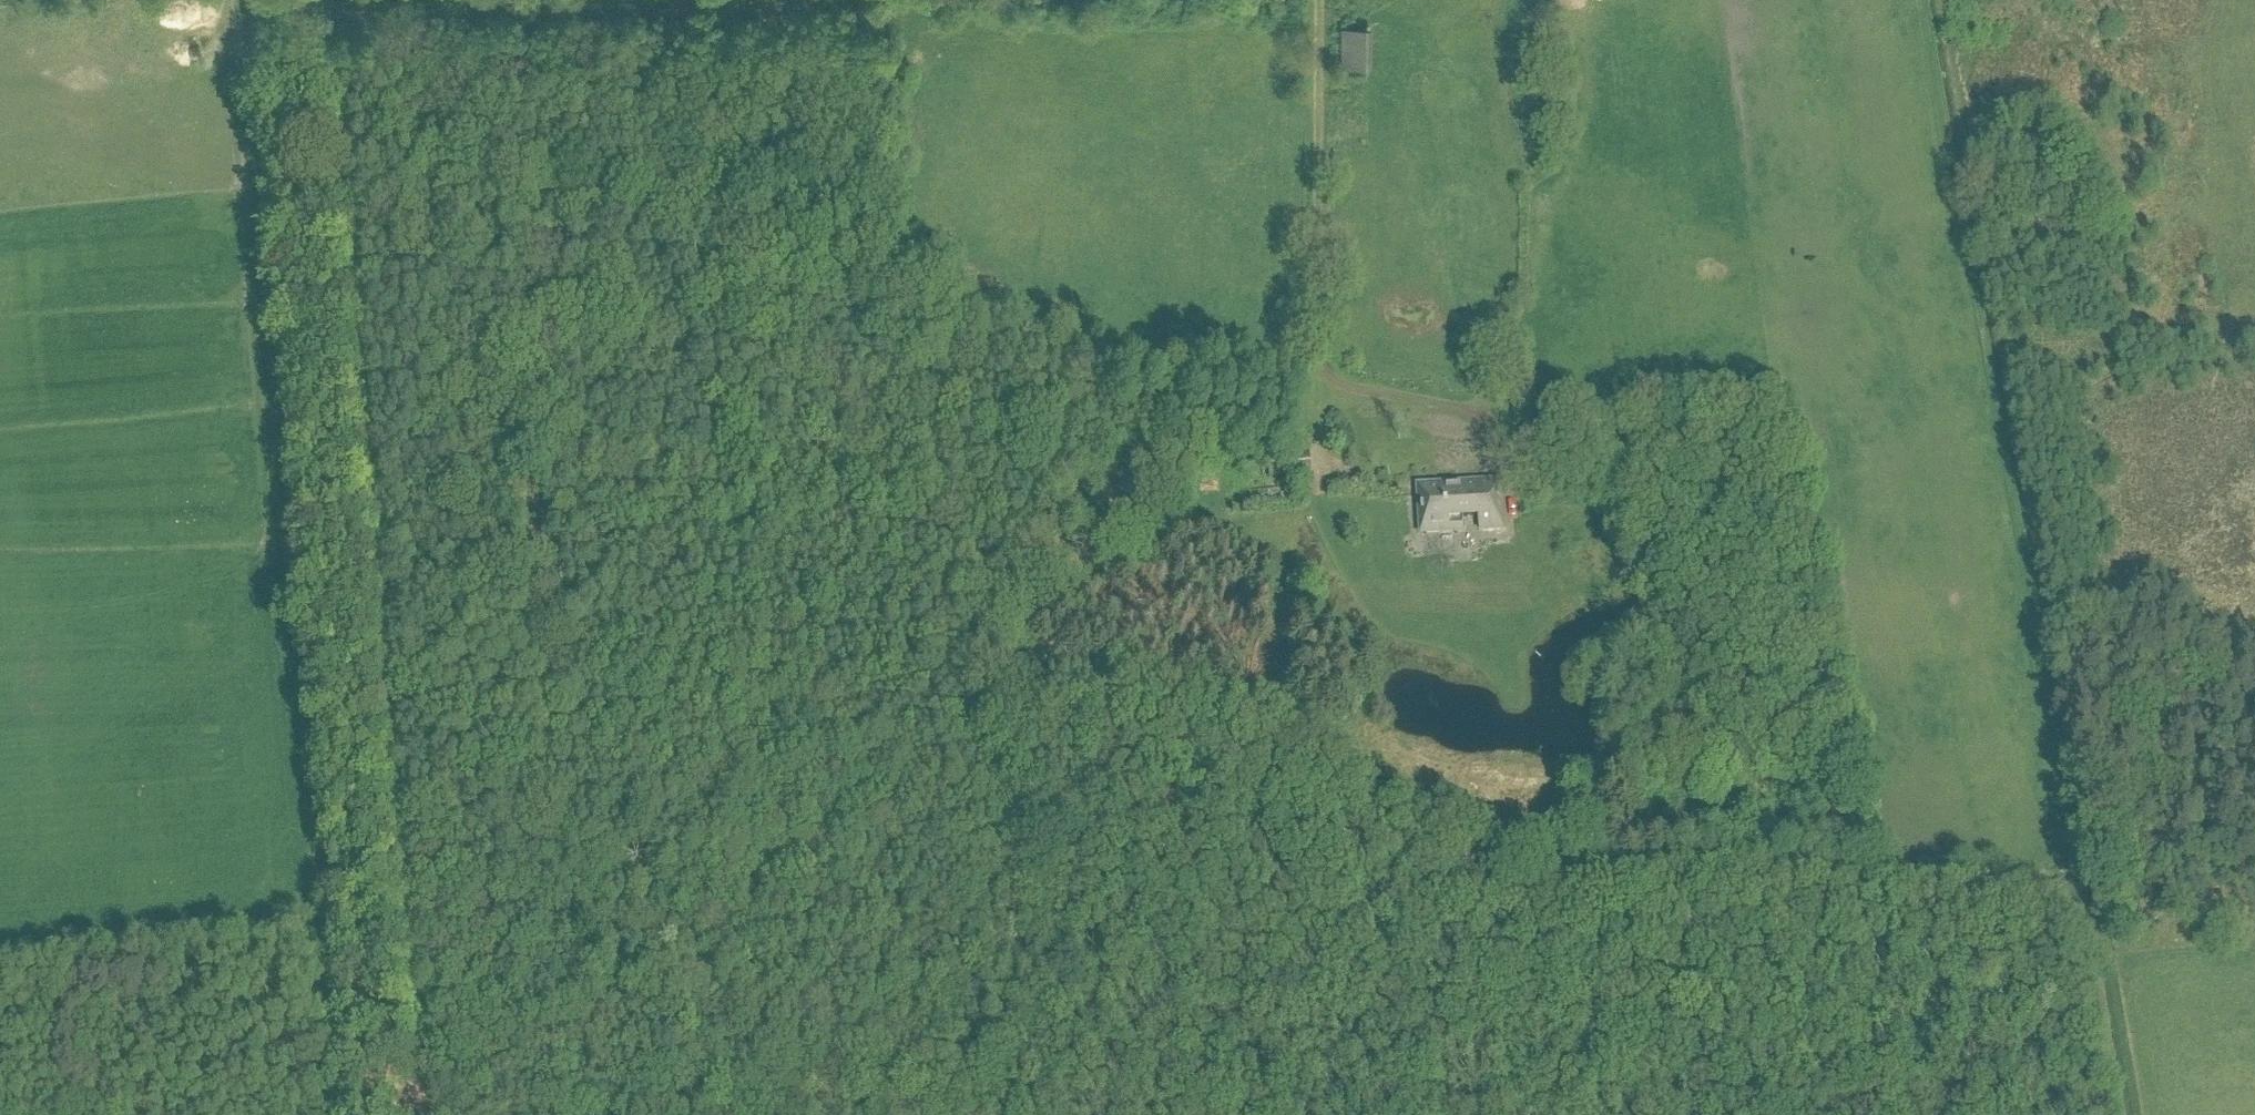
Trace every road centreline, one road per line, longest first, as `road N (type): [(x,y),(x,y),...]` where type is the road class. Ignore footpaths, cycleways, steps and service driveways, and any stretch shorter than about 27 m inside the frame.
road 1 (track): [(332,0),(407,1114)]
road 2 (track): [(1490,462),(1487,436),(1470,417),(1358,393),(1318,366),(1318,0)]

